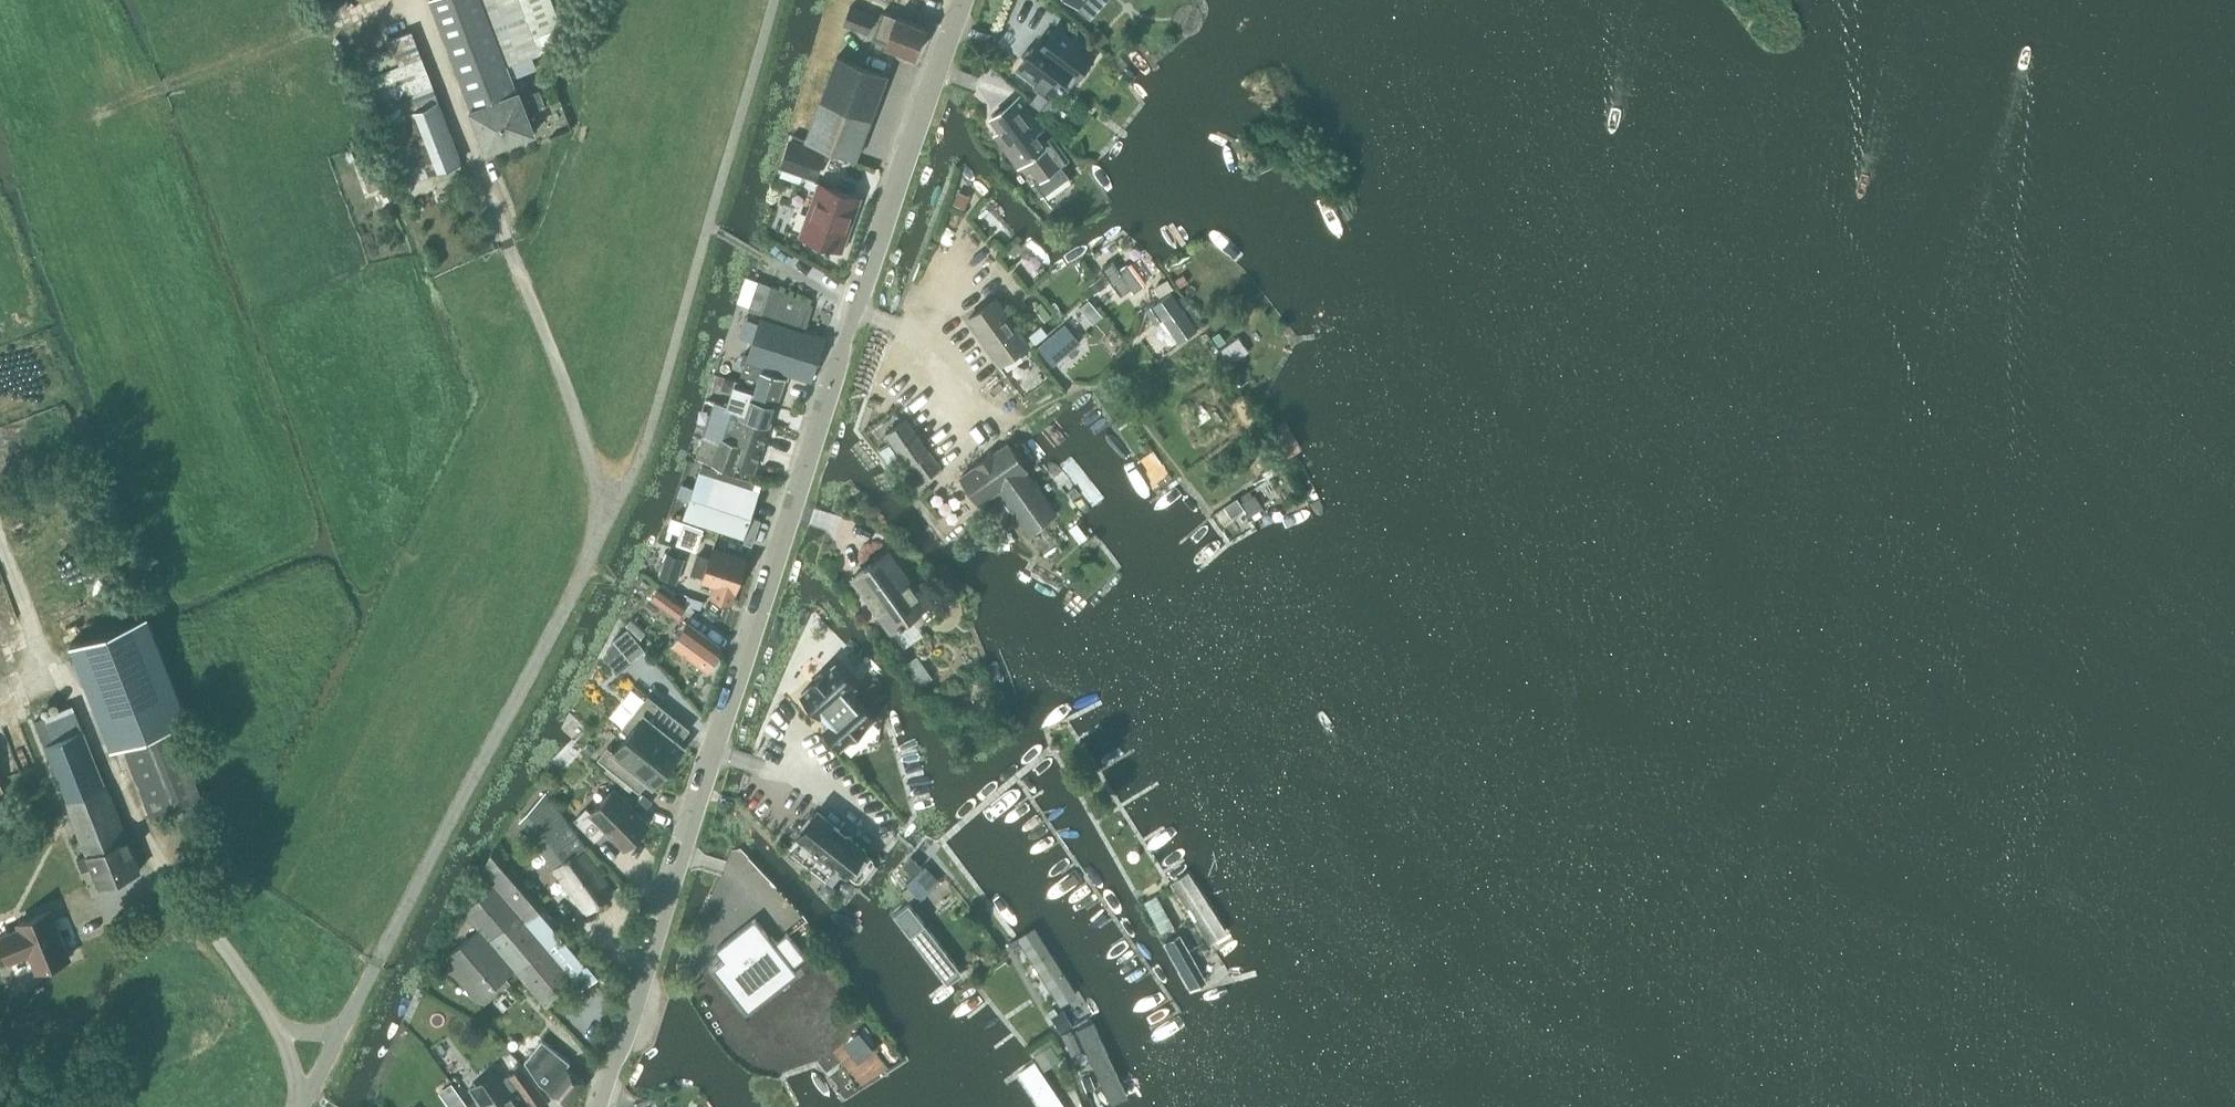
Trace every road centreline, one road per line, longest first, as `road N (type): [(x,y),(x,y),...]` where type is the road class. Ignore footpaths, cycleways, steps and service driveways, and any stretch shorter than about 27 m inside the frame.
road 1 (residential): [(601,1106),(962,0)]

